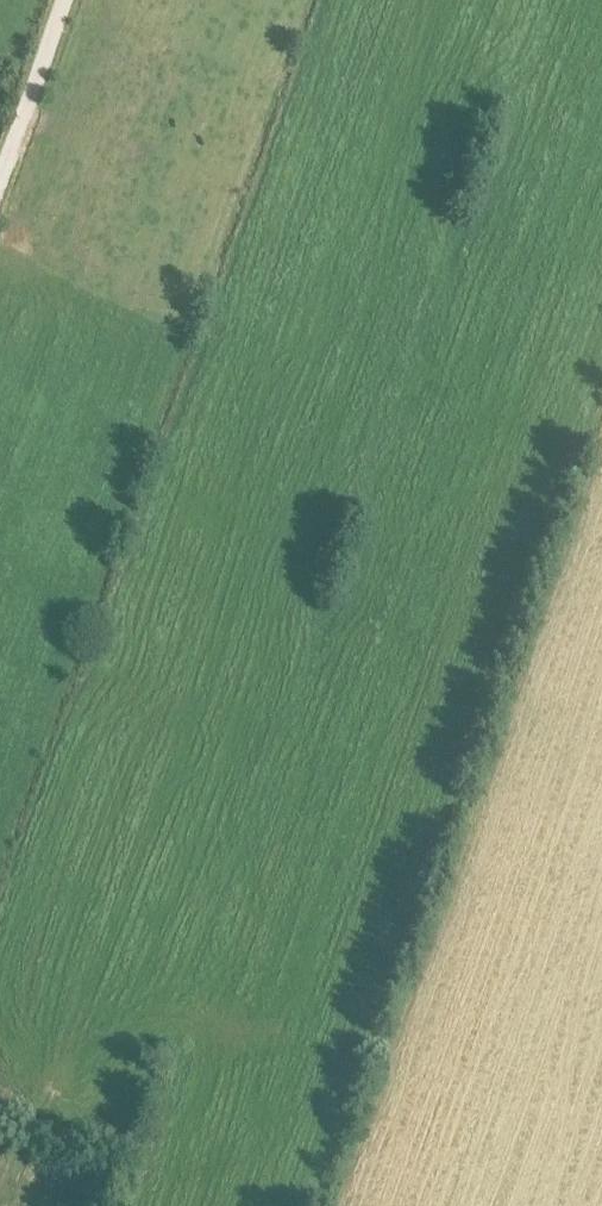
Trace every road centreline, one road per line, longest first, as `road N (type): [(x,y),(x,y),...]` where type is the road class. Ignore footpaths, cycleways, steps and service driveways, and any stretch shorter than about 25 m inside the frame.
road 1 (unclassified): [(69,0),(0,189)]

